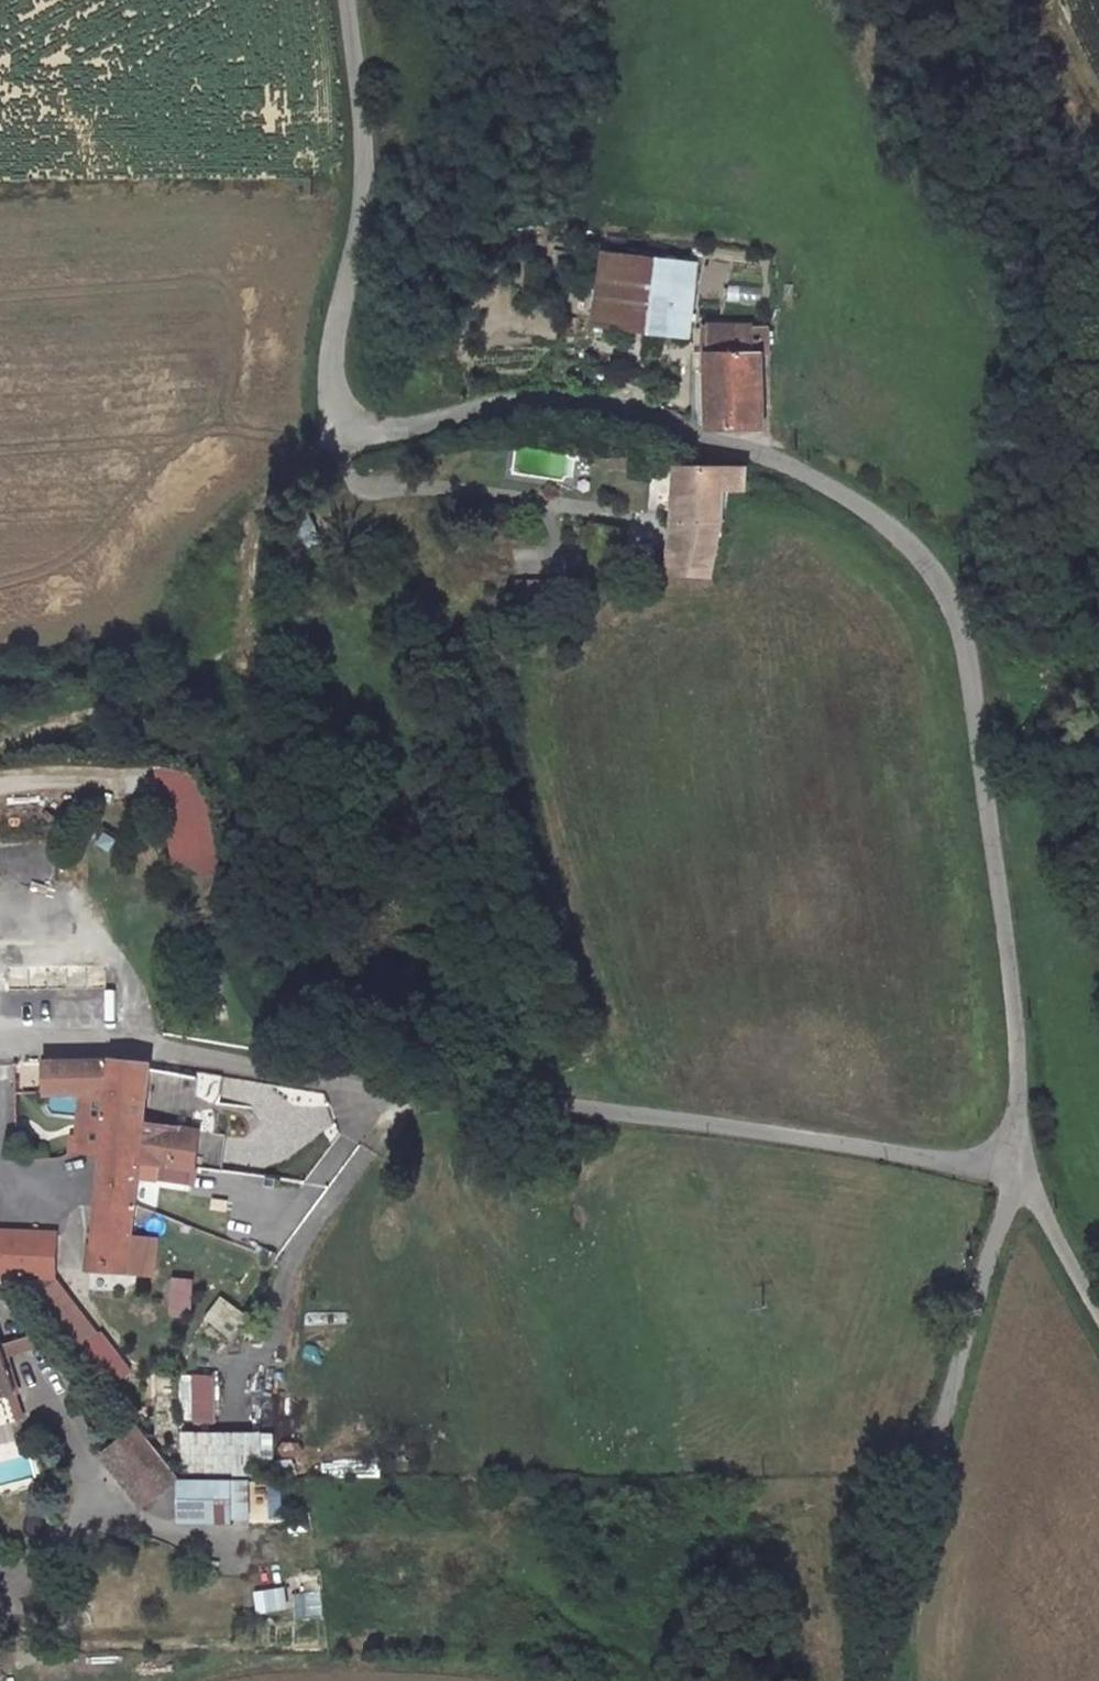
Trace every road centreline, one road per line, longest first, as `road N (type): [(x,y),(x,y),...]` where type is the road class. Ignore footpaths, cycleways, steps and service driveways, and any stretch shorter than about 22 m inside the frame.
road 1 (residential): [(1011,1157),(1019,1112),(1015,995),(966,635),(936,569),(862,503),(735,442),(624,410),(540,401),(349,434),(337,422),(330,369),(370,200),(345,0)]
road 2 (unclassified): [(0,1041),(152,1047),(372,1088),(731,1128),(964,1165),(1011,1157)]
road 3 (residential): [(884,1680),(895,1569),(1005,1213),(1026,1182)]
road 4 (track): [(337,422),(259,509),(245,625),(206,670),(0,751)]
road 5 (residential): [(1098,1308),(1026,1182)]

